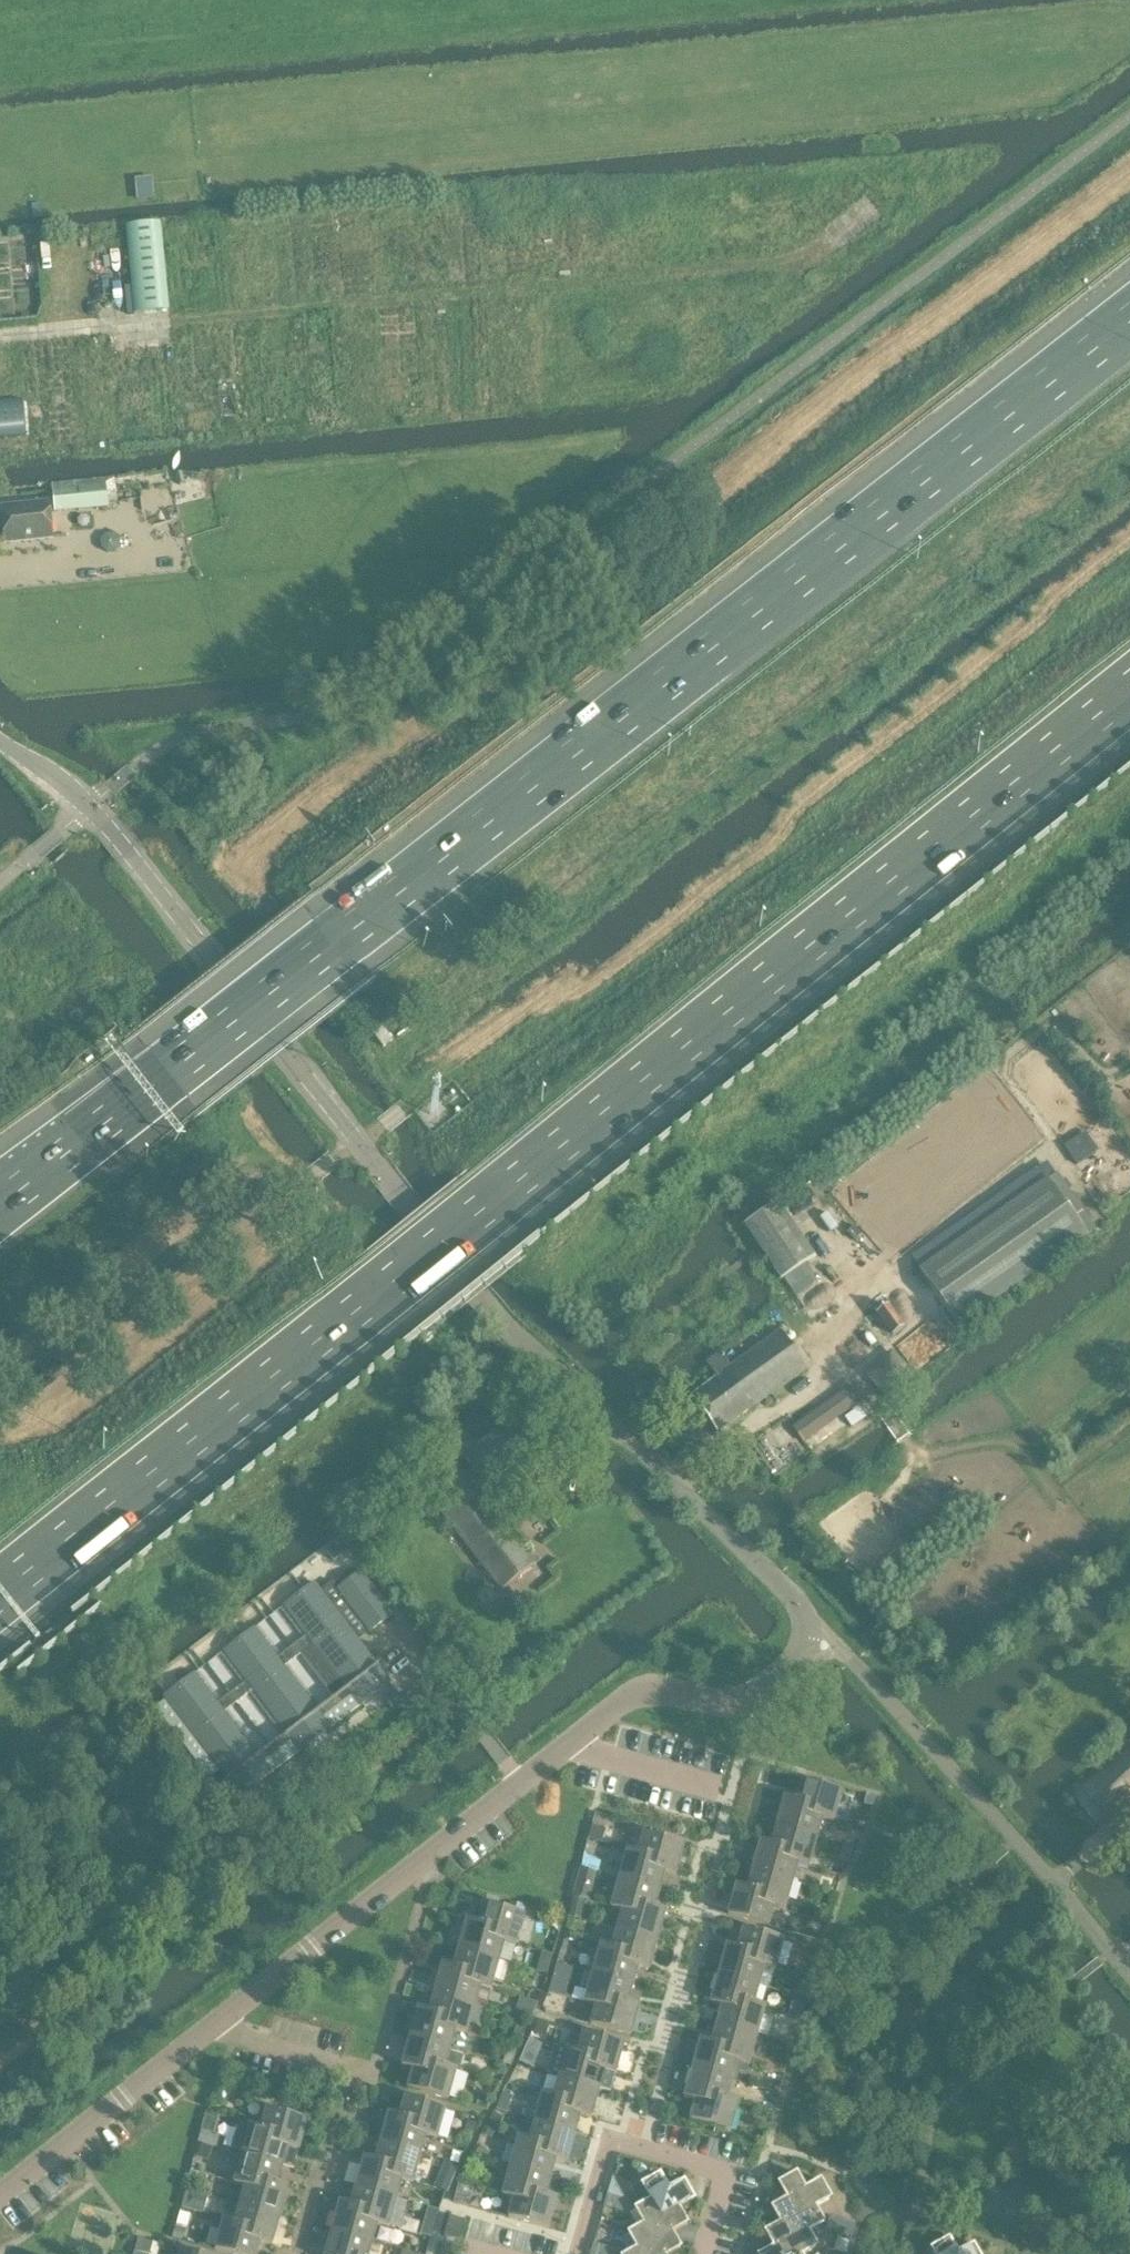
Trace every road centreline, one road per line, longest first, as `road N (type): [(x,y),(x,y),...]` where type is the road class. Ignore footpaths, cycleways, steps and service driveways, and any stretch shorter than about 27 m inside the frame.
road 1 (motorway): [(0,1593),(1129,690)]
road 2 (motorway): [(1129,322),(0,1206)]
road 3 (tertiary): [(808,1637),(790,1594),(510,1331),(91,808)]
road 4 (residential): [(1129,1976),(850,1660),(825,1634),(808,1637)]
road 5 (tertiary): [(213,2031),(568,1748)]
road 6 (residential): [(578,2253),(609,2142),(727,2173),(704,2253)]
road 7 (tertiary): [(568,1748),(645,1690),(745,1698),(784,1670),(808,1637)]
road 8 (tertiary): [(0,2200),(213,2031)]
road 9 (residential): [(717,1788),(568,1748)]
road 10 (residential): [(348,2067),(213,2031)]

